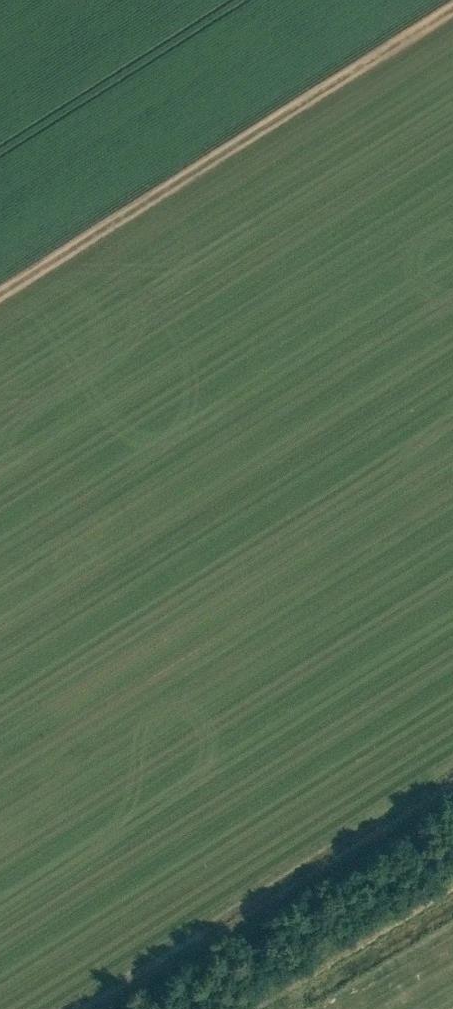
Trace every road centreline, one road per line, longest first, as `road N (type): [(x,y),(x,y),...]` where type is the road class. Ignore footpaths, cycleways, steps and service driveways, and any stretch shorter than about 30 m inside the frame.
road 1 (track): [(452,932),(329,1008)]

